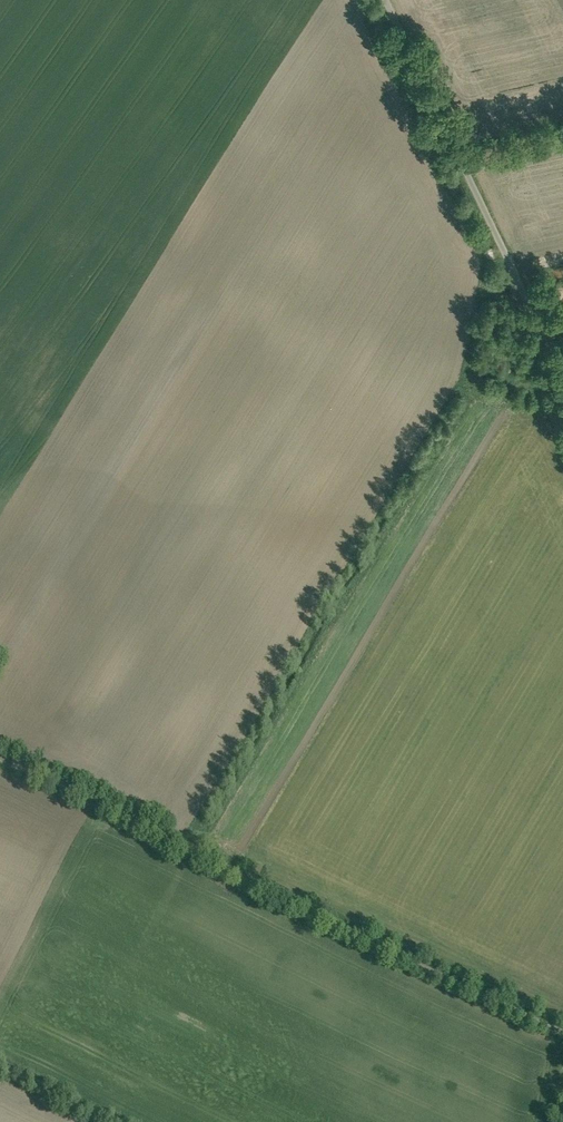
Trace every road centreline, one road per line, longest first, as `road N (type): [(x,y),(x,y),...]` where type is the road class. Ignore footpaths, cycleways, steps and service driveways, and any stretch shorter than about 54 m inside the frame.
road 1 (track): [(562,1032),(0,761)]
road 2 (unclassified): [(538,331),(384,0)]

